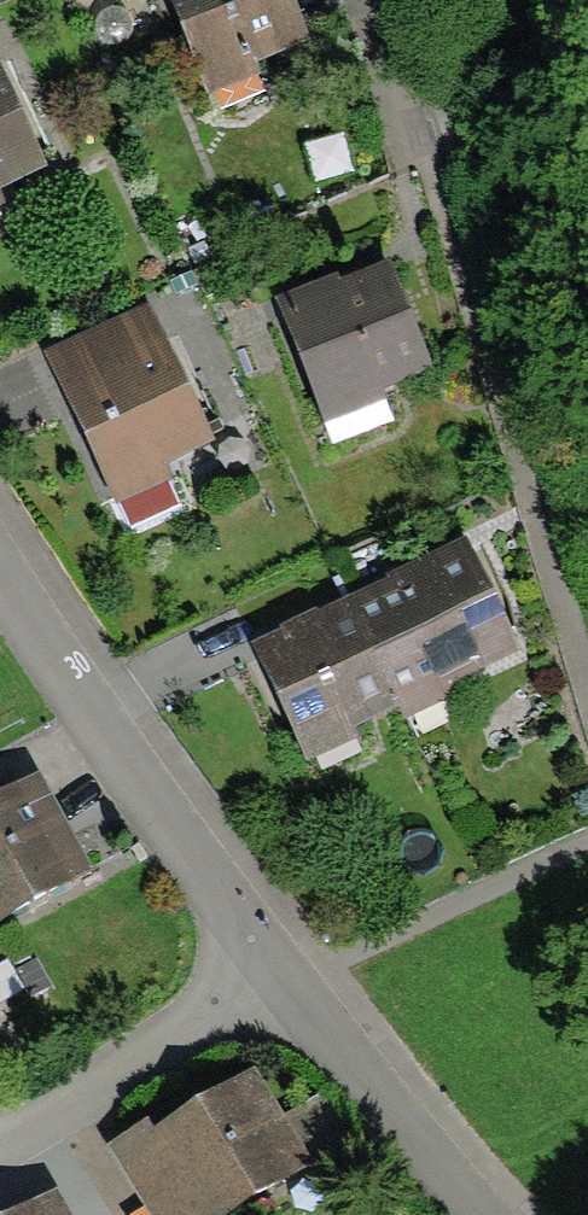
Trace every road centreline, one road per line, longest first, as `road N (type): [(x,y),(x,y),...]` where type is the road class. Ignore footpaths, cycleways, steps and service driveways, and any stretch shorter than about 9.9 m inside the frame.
road 1 (residential): [(0,579),(273,962)]
road 2 (residential): [(273,962),(509,1214)]
road 3 (residential): [(0,1134),(273,962)]
road 4 (residential): [(371,0),(423,163)]

